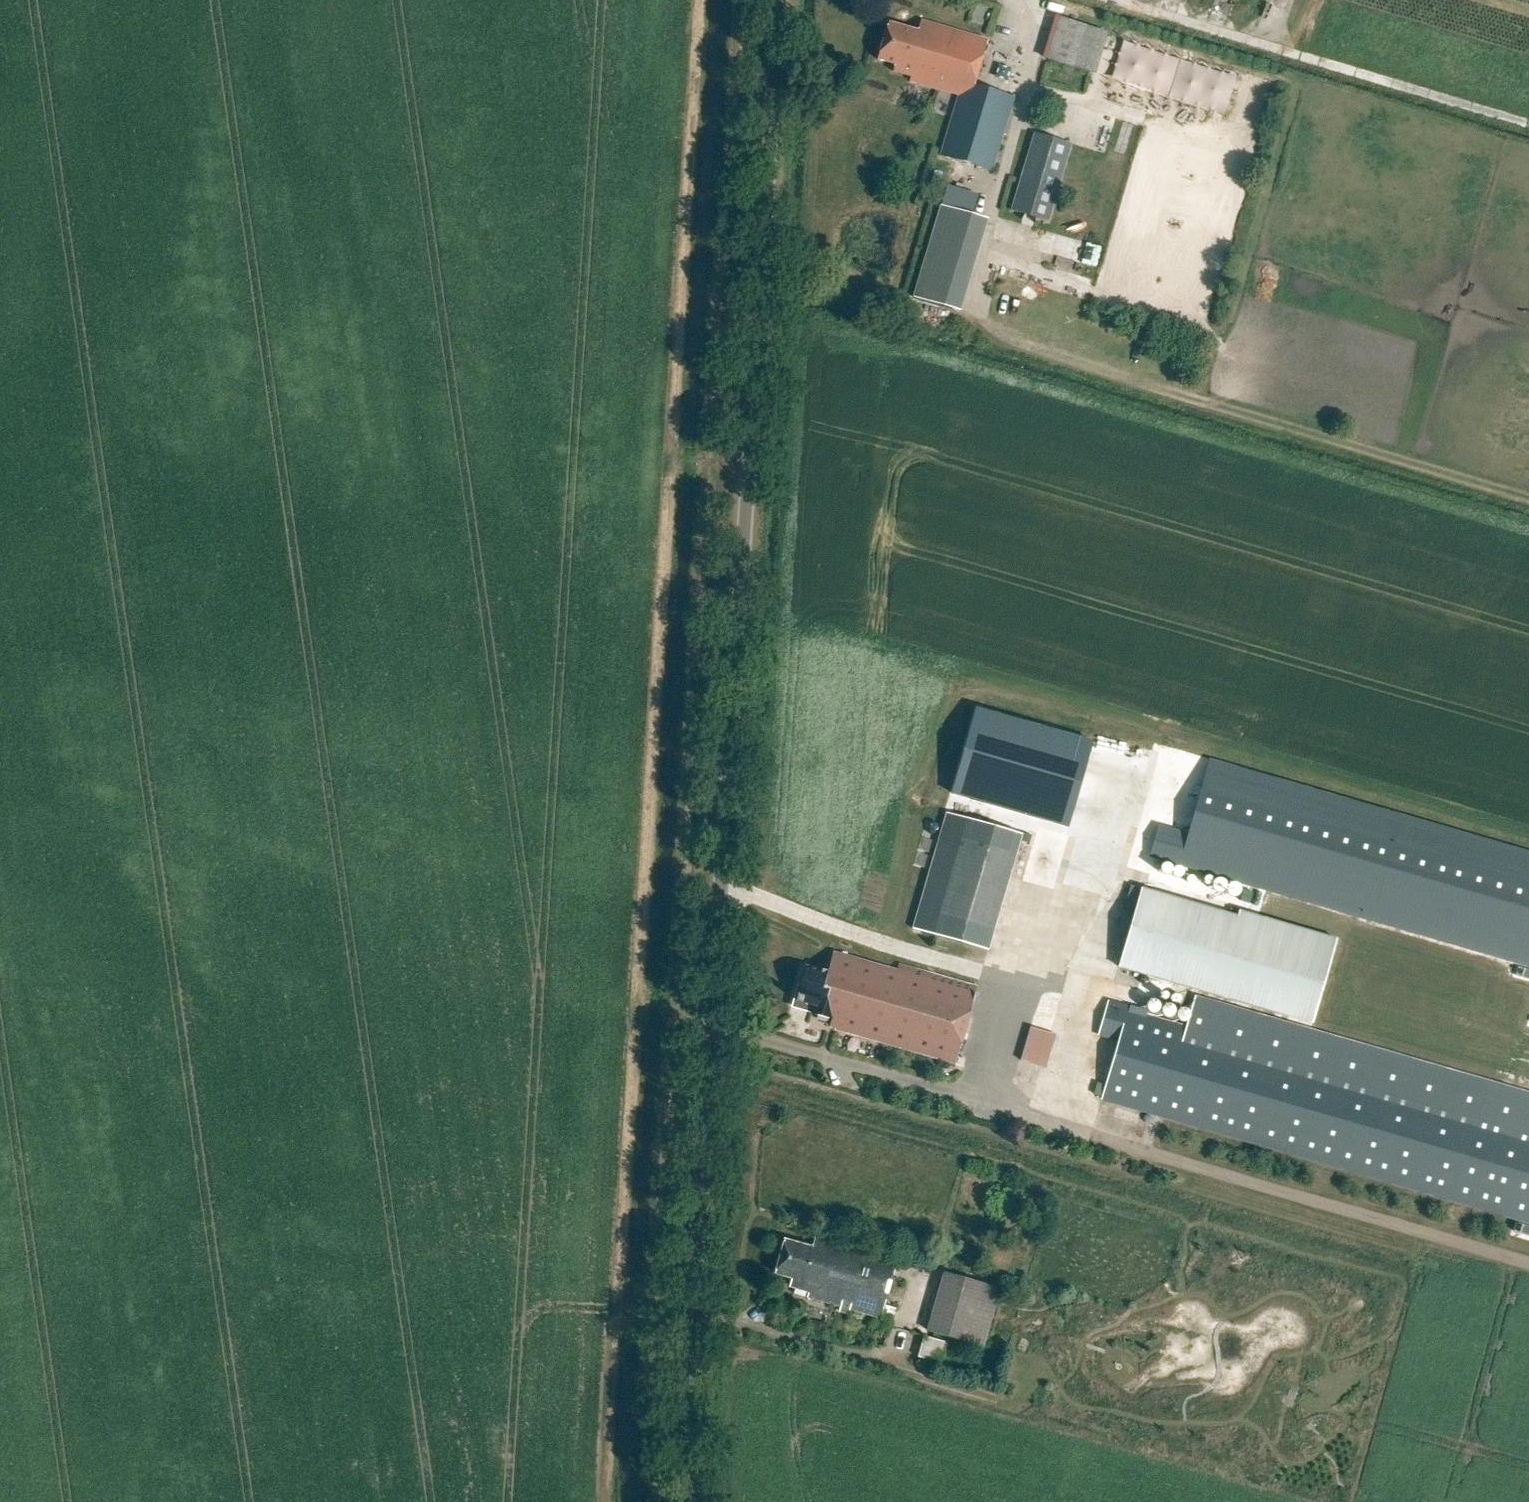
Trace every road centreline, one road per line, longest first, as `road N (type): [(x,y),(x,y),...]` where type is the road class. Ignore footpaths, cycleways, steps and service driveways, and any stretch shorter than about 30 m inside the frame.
road 1 (unclassified): [(702,1501),(692,1449),(694,1303),(780,0)]

